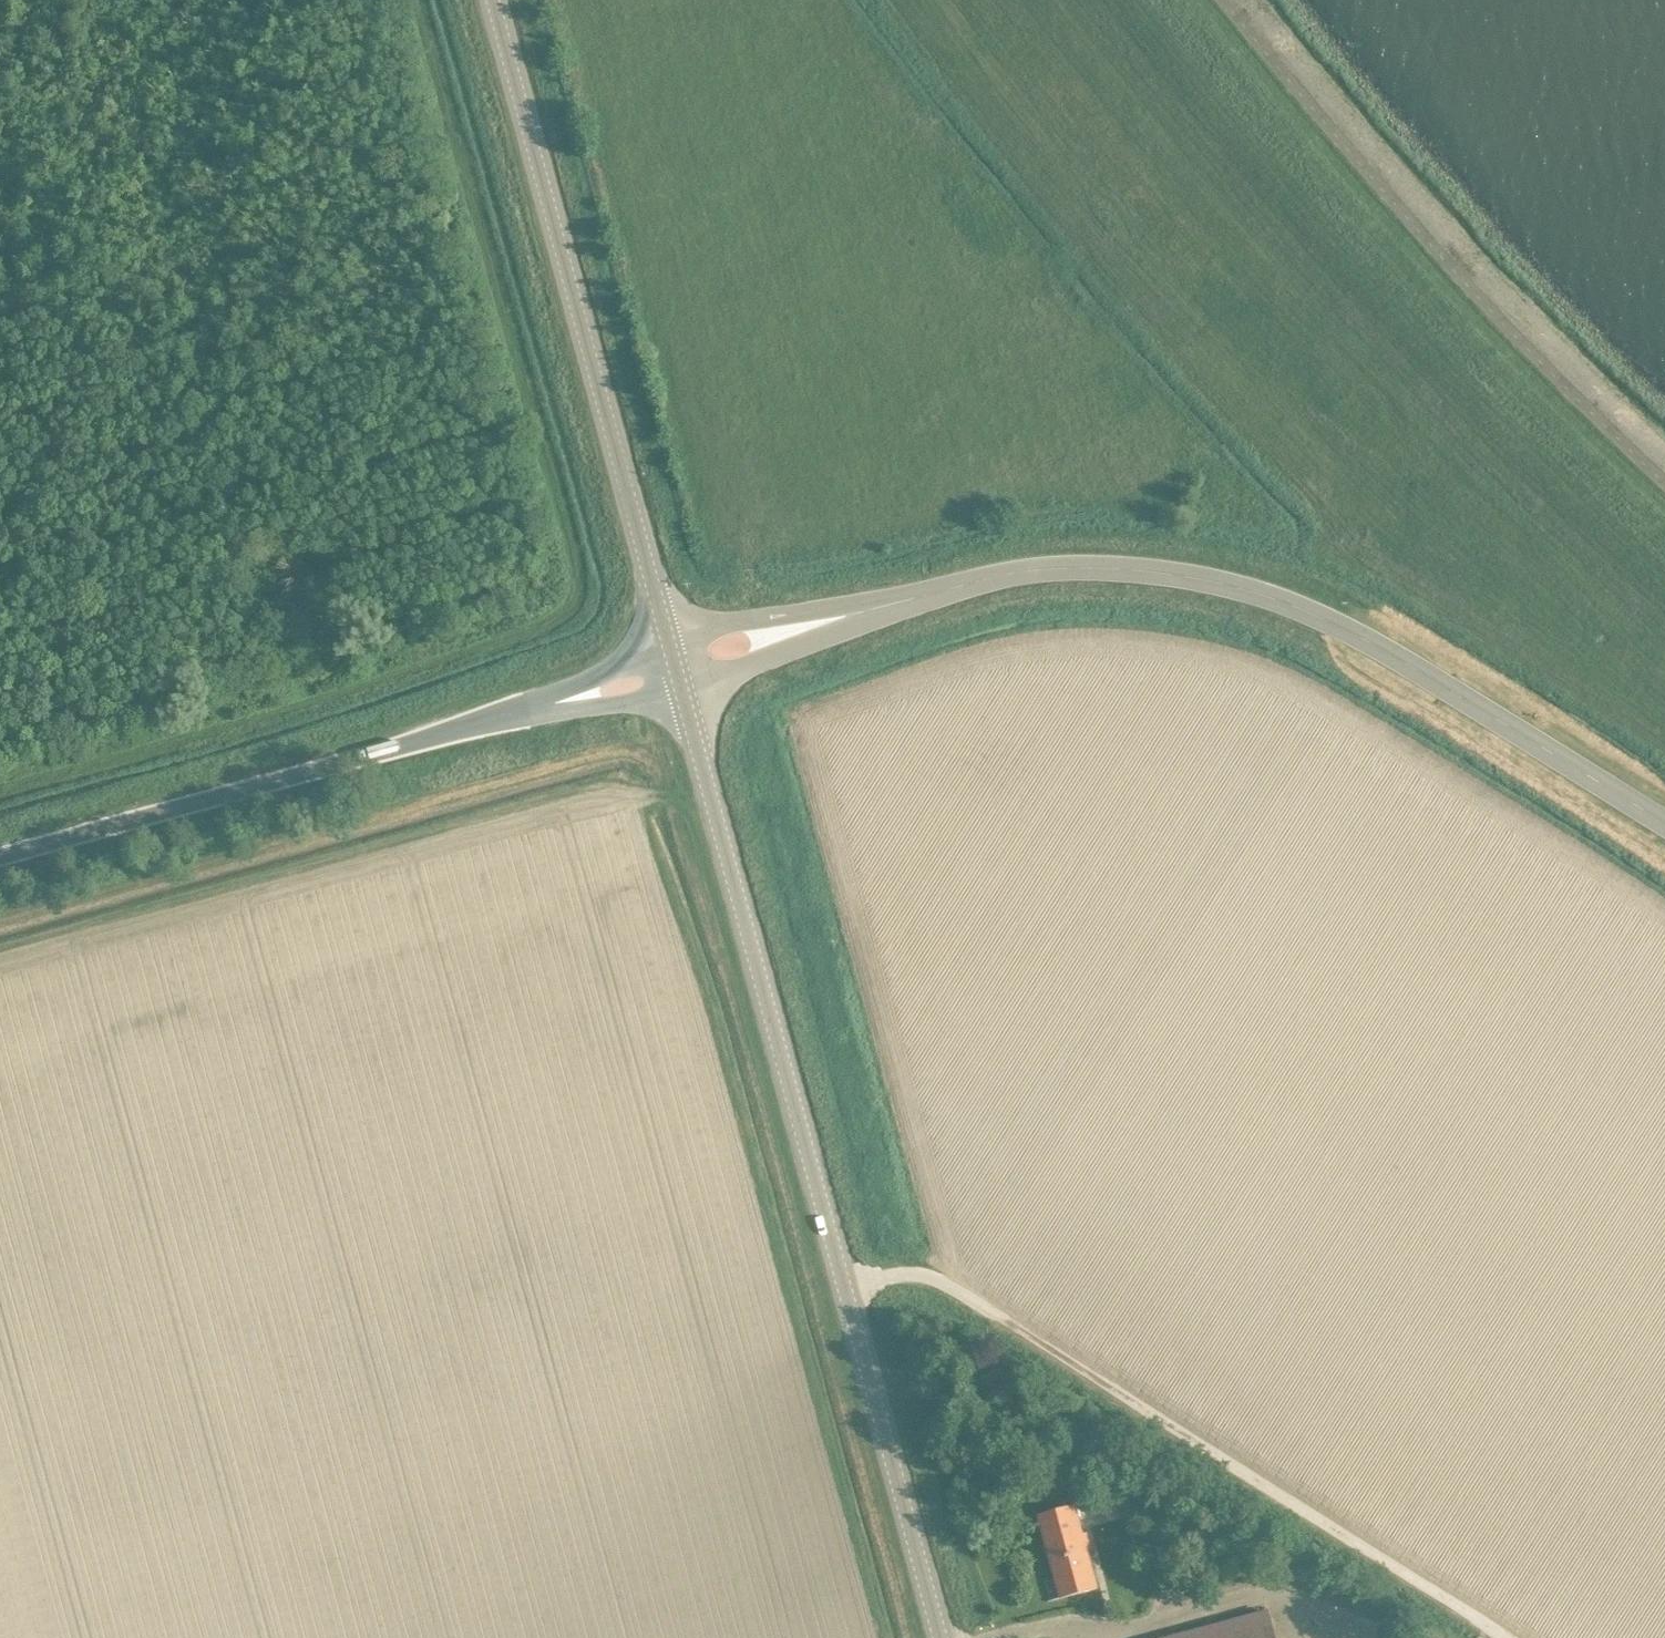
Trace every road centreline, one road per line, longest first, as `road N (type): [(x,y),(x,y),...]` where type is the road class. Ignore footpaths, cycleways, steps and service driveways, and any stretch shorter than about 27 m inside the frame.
road 1 (tertiary): [(1664,825),(1437,679),(1327,621),(1276,597),(1153,568),(1015,570),(671,666)]
road 2 (tertiary): [(936,1637),(671,666)]
road 3 (tertiary): [(0,850),(671,666)]
road 4 (unclassified): [(671,666),(489,0)]

